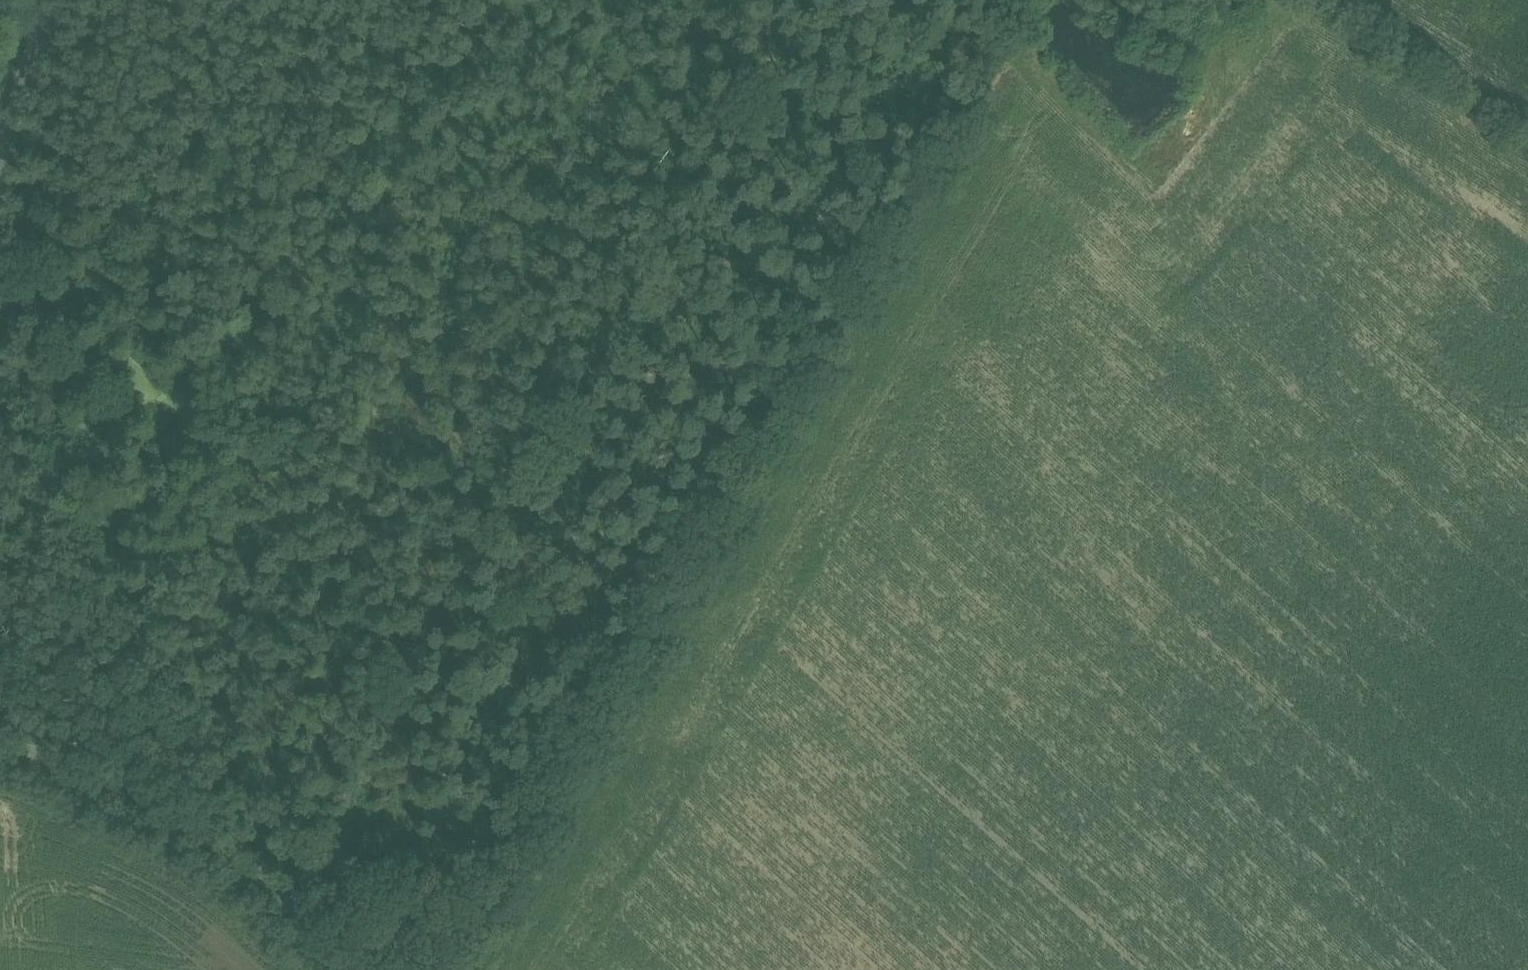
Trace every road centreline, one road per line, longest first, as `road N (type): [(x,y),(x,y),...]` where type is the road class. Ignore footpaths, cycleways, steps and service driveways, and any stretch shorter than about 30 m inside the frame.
road 1 (unclassified): [(354,969),(158,800),(85,768),(0,746)]

